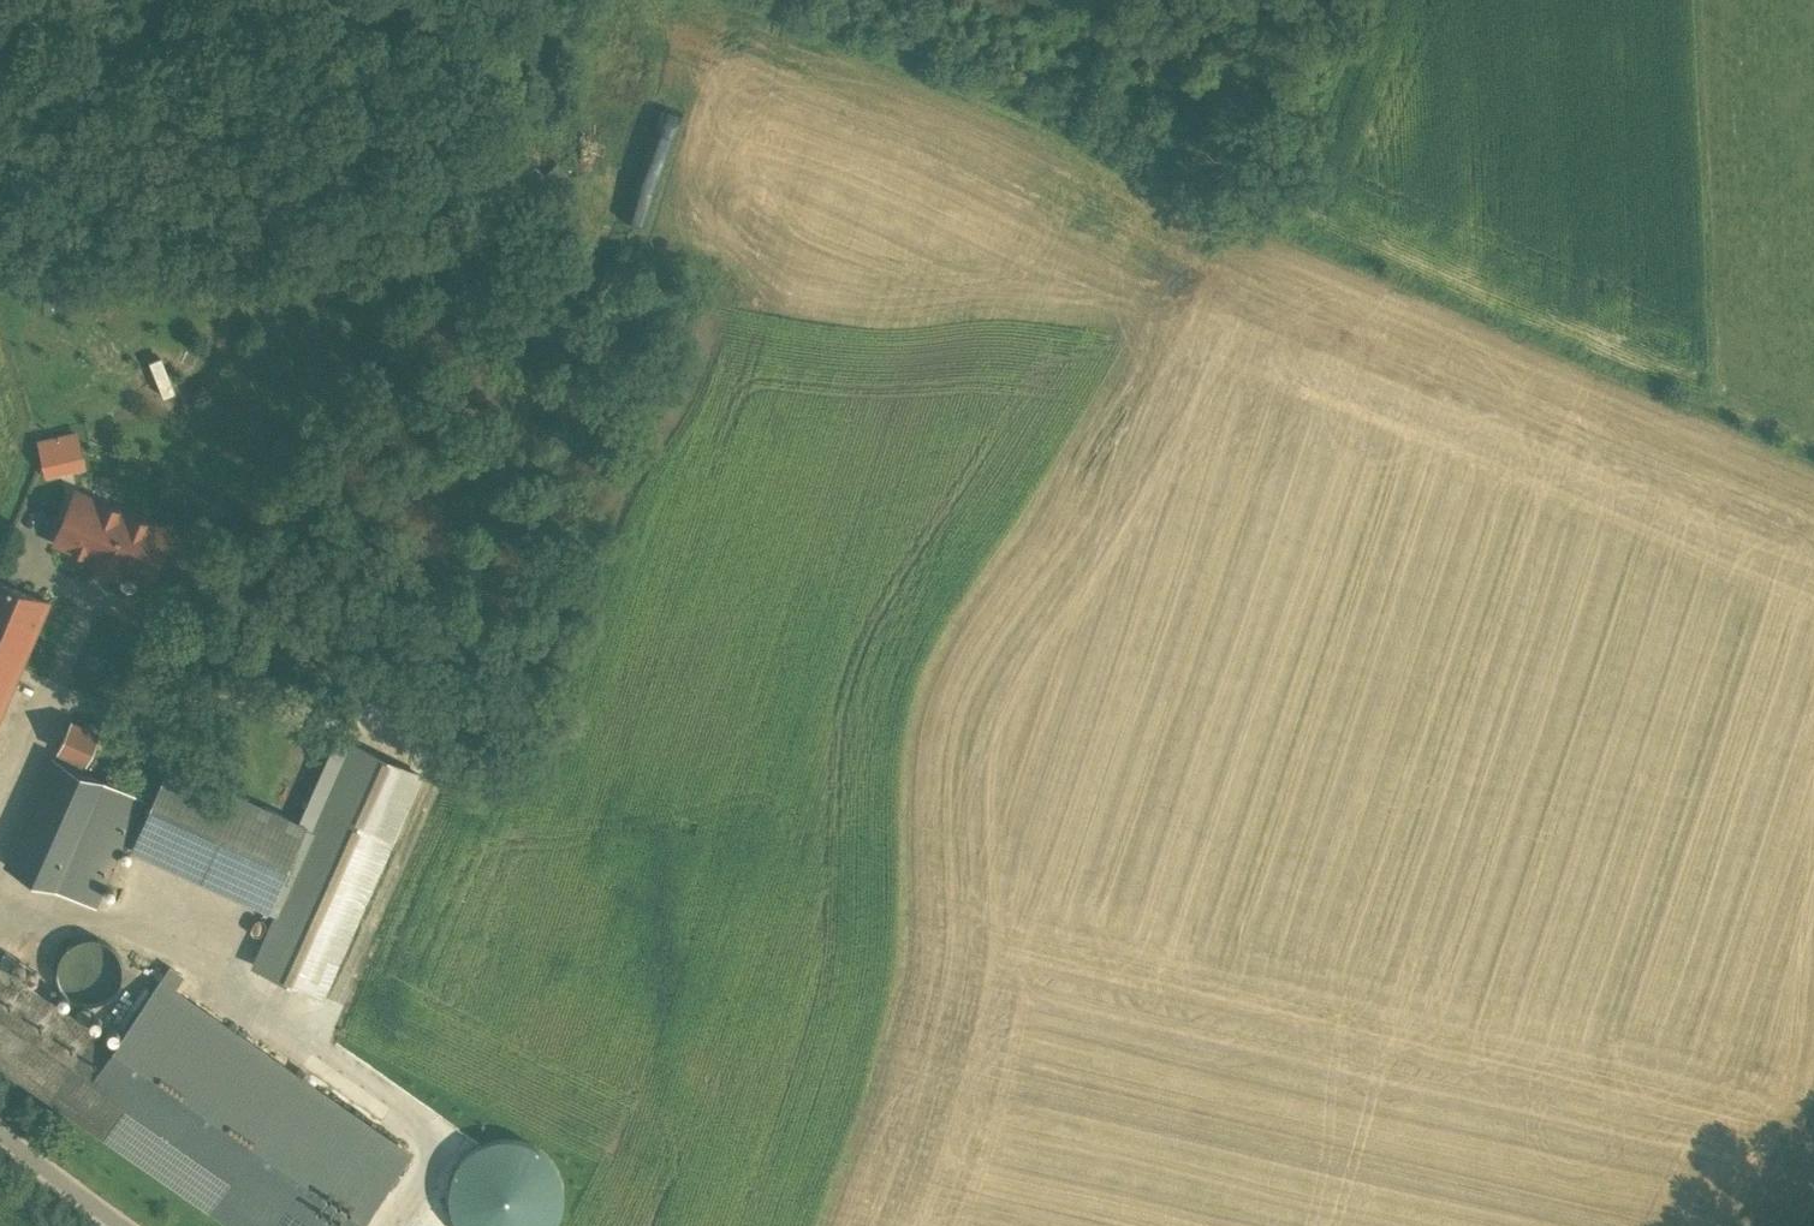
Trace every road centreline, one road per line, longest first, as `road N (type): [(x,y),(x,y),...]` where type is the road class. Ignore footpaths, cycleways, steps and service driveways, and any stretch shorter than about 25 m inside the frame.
road 1 (unclassified): [(117,1225),(0,1135)]

